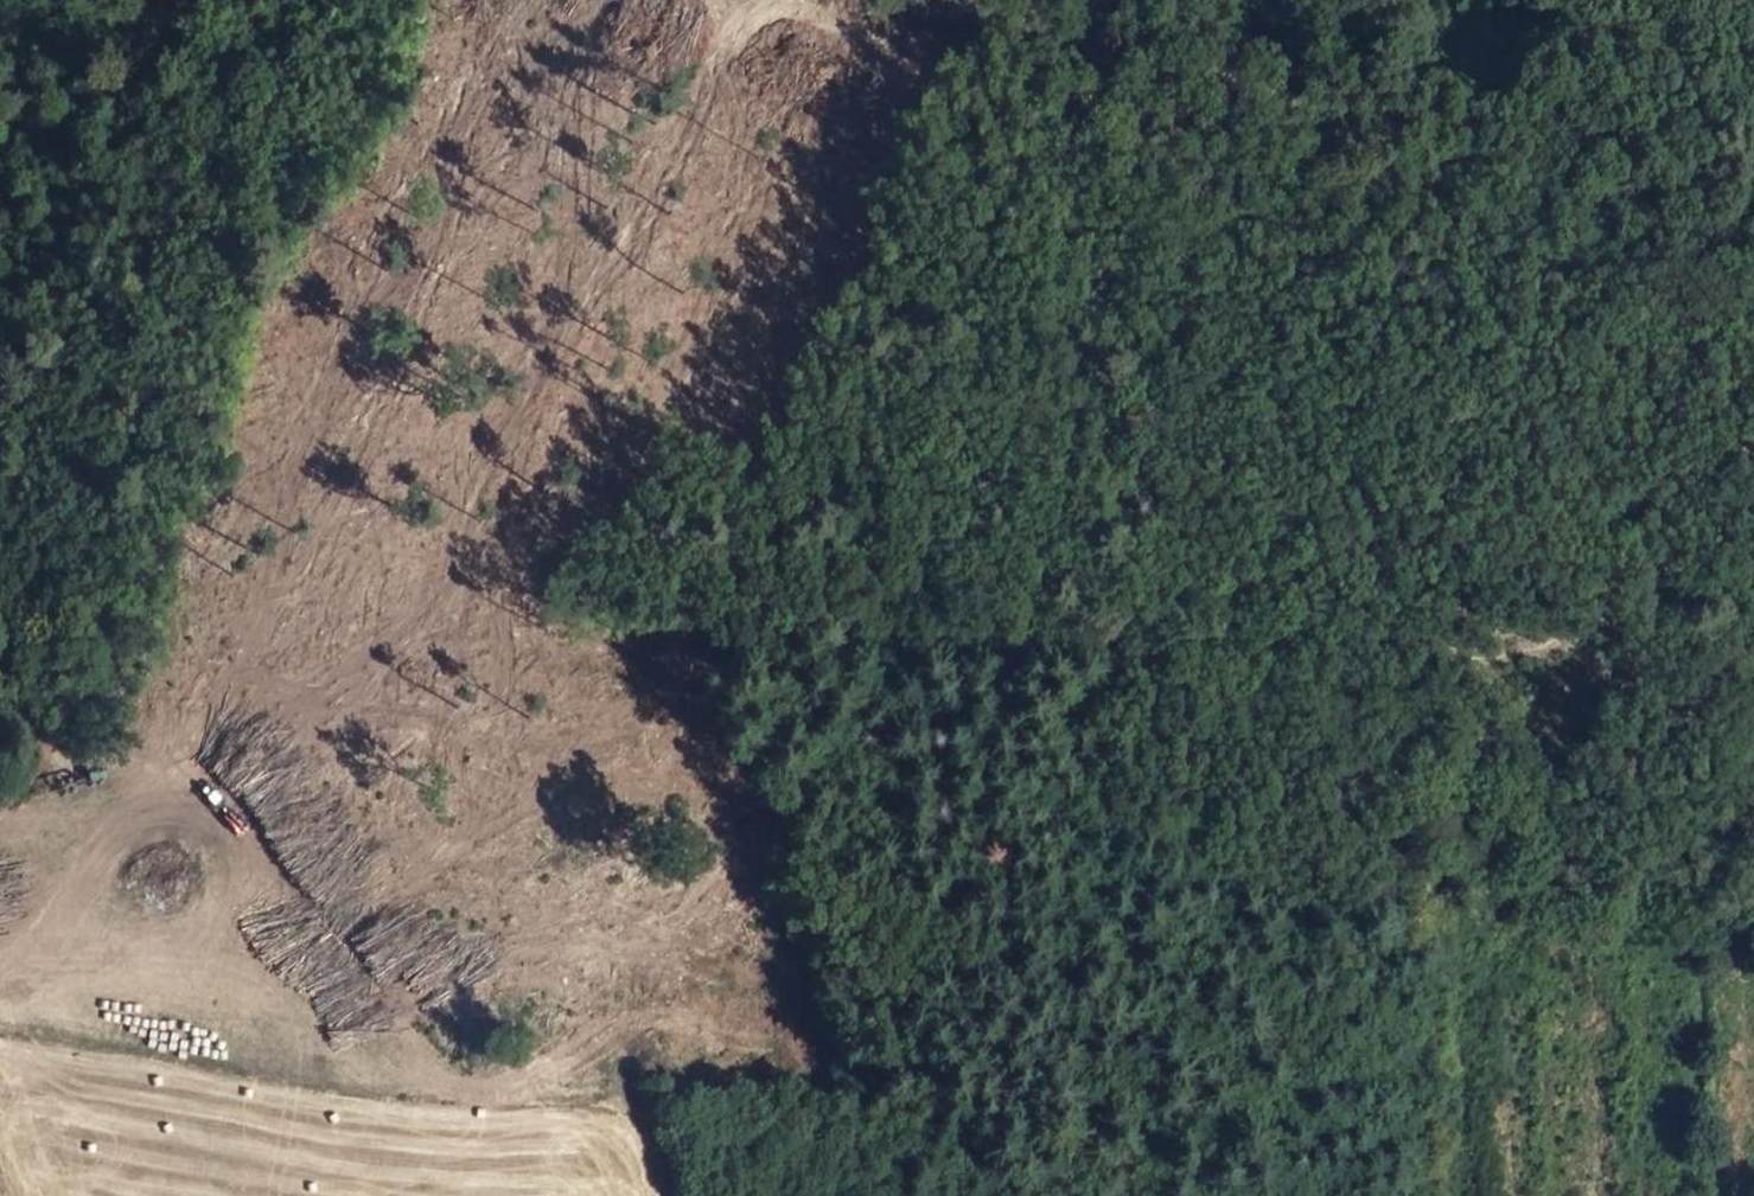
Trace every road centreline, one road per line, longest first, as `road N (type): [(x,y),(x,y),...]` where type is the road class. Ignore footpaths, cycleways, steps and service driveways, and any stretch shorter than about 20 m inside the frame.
road 1 (tertiary): [(965,0),(1441,166),(1753,250)]
road 2 (track): [(0,815),(54,795),(64,763),(0,680)]

